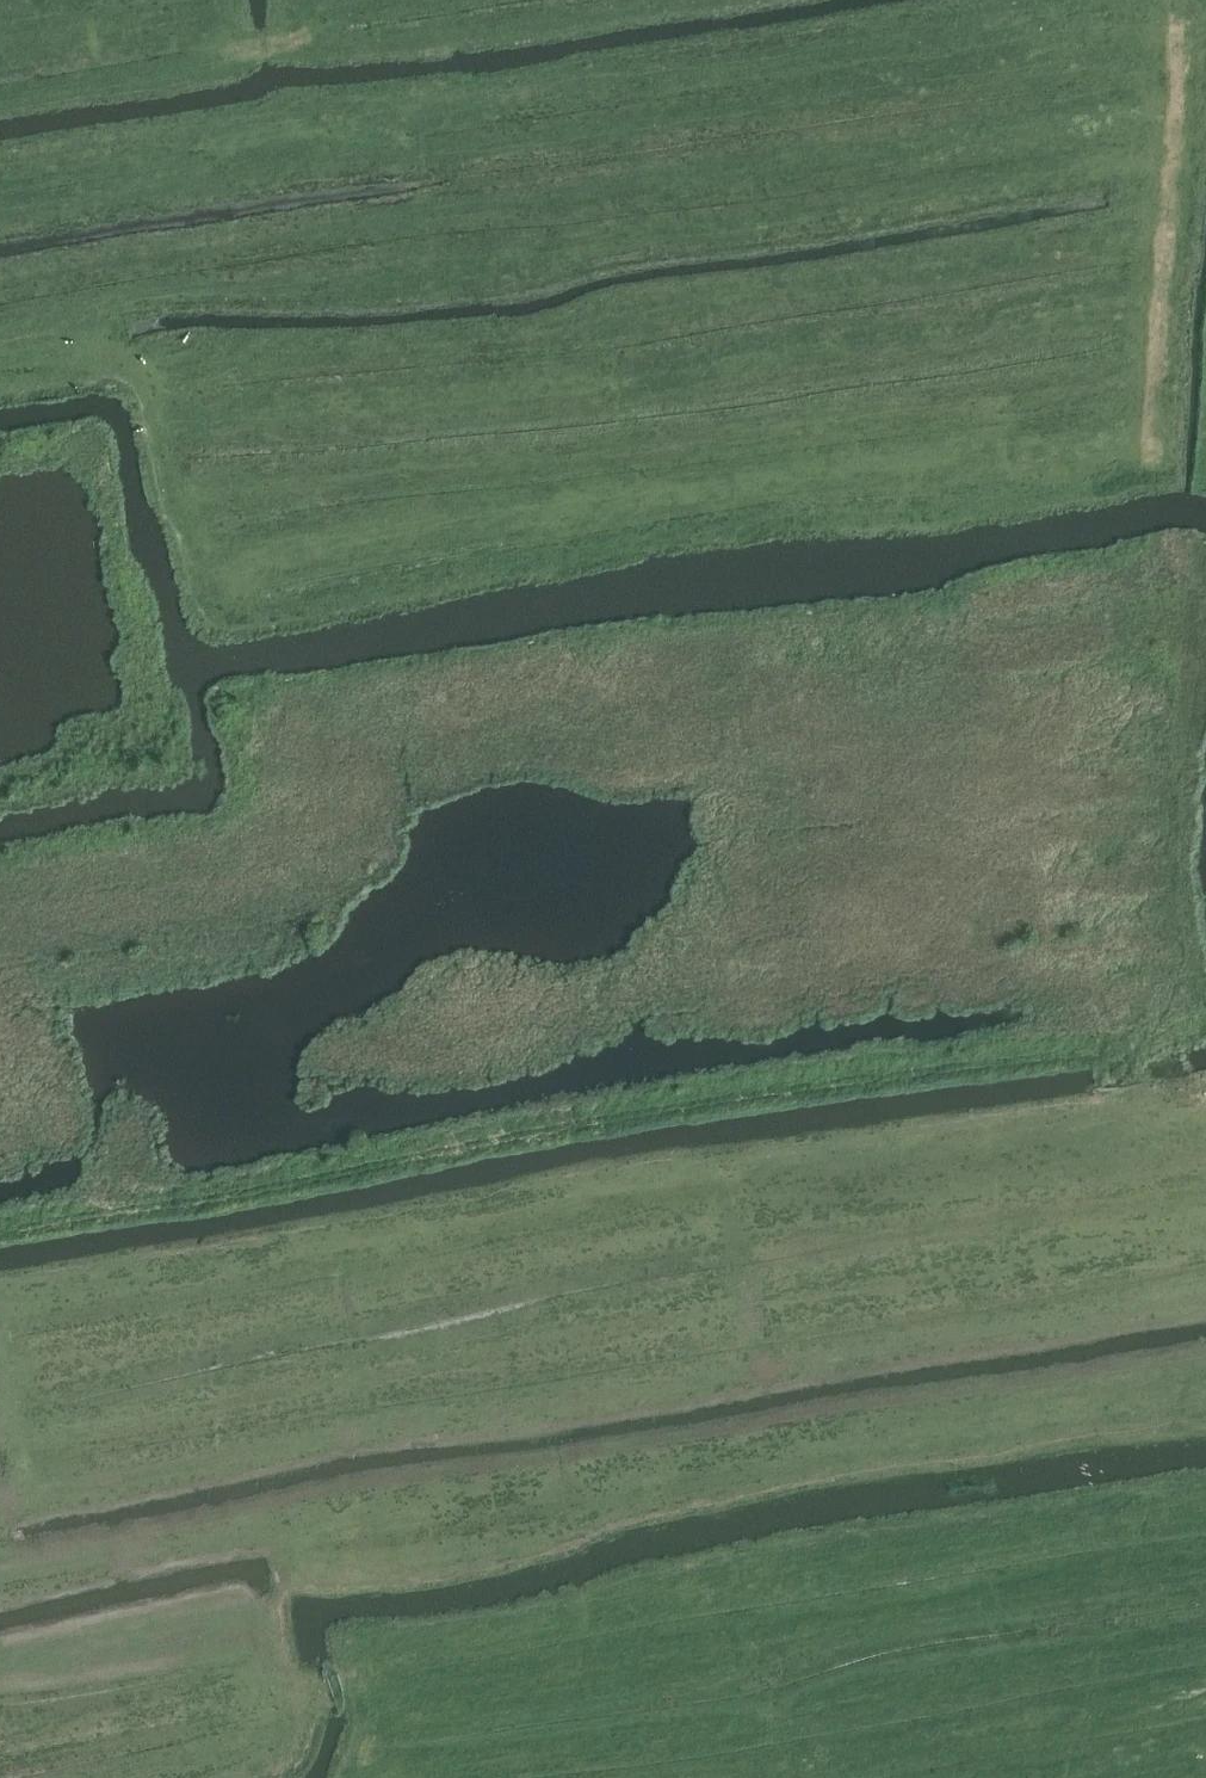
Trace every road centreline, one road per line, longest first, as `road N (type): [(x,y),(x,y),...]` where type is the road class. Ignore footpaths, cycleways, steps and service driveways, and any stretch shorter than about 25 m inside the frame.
road 1 (track): [(1150,0),(1178,28),(1184,52),(1153,459)]

